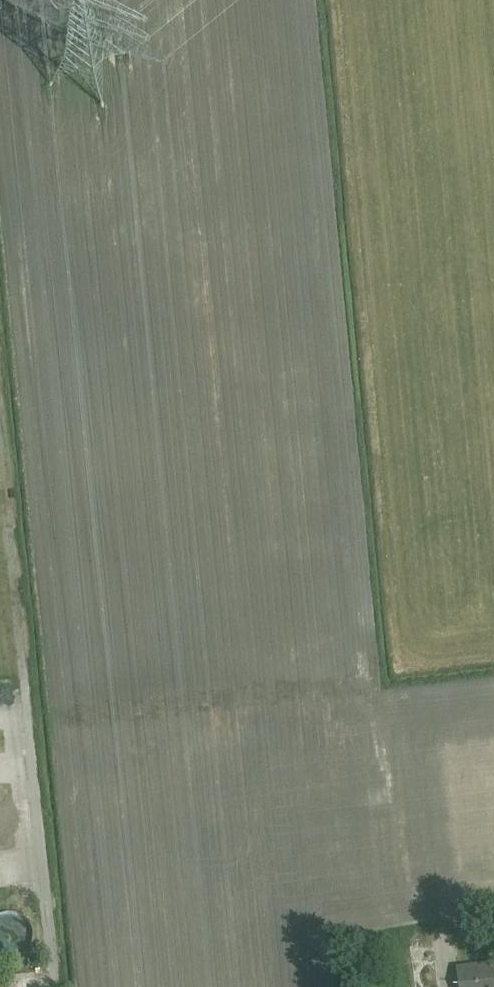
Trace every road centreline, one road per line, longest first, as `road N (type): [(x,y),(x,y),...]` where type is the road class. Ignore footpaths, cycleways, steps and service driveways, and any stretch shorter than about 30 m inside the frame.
road 1 (track): [(0,460),(53,986)]

